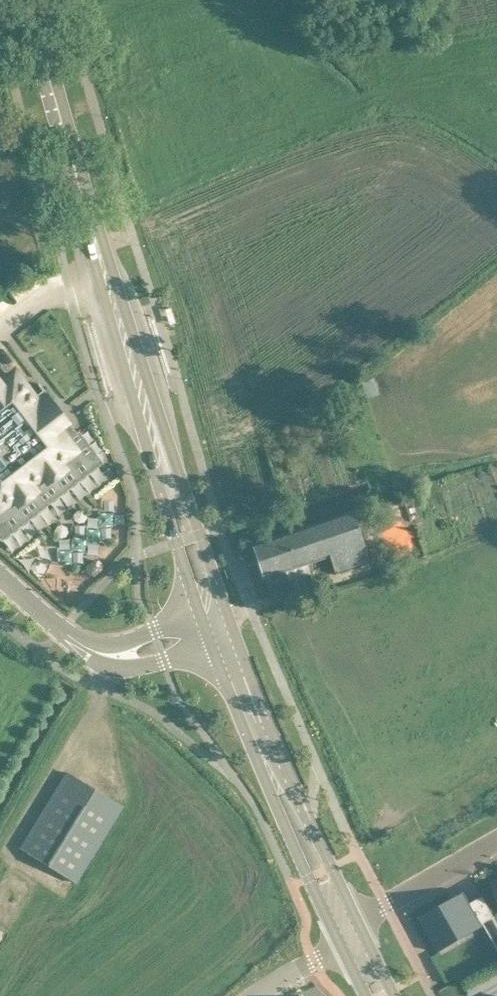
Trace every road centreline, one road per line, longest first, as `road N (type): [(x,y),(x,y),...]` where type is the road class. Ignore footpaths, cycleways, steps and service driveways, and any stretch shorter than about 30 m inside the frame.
road 1 (tertiary): [(216,622),(142,400),(25,0)]
road 2 (tertiary): [(344,924),(216,622)]
road 3 (tertiary): [(216,622),(159,645),(117,654),(90,649),(0,577)]
road 4 (residential): [(344,924),(496,840)]

